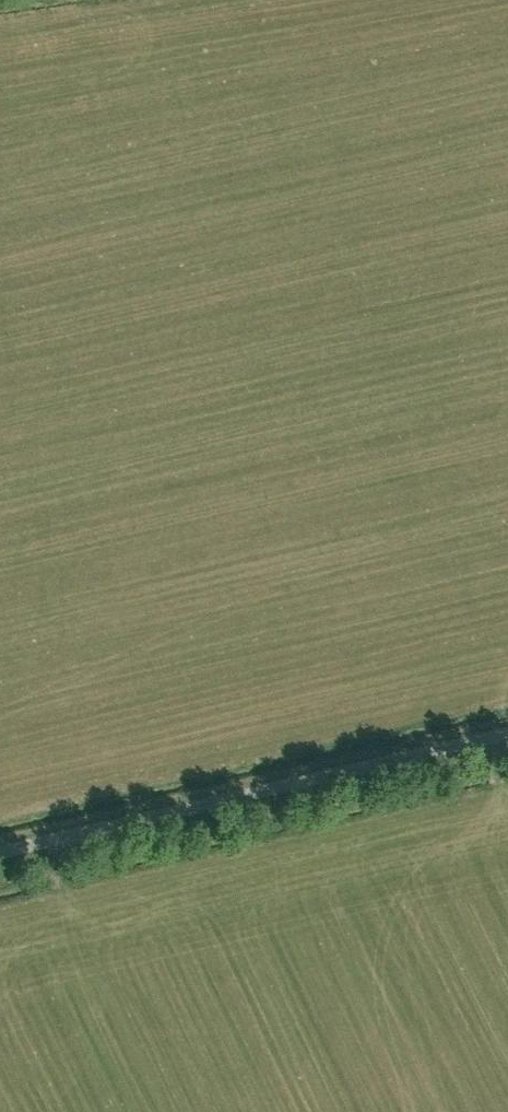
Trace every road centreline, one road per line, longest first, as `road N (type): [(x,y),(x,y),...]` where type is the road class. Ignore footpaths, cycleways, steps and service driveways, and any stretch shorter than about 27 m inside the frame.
road 1 (unclassified): [(0,852),(507,733)]

